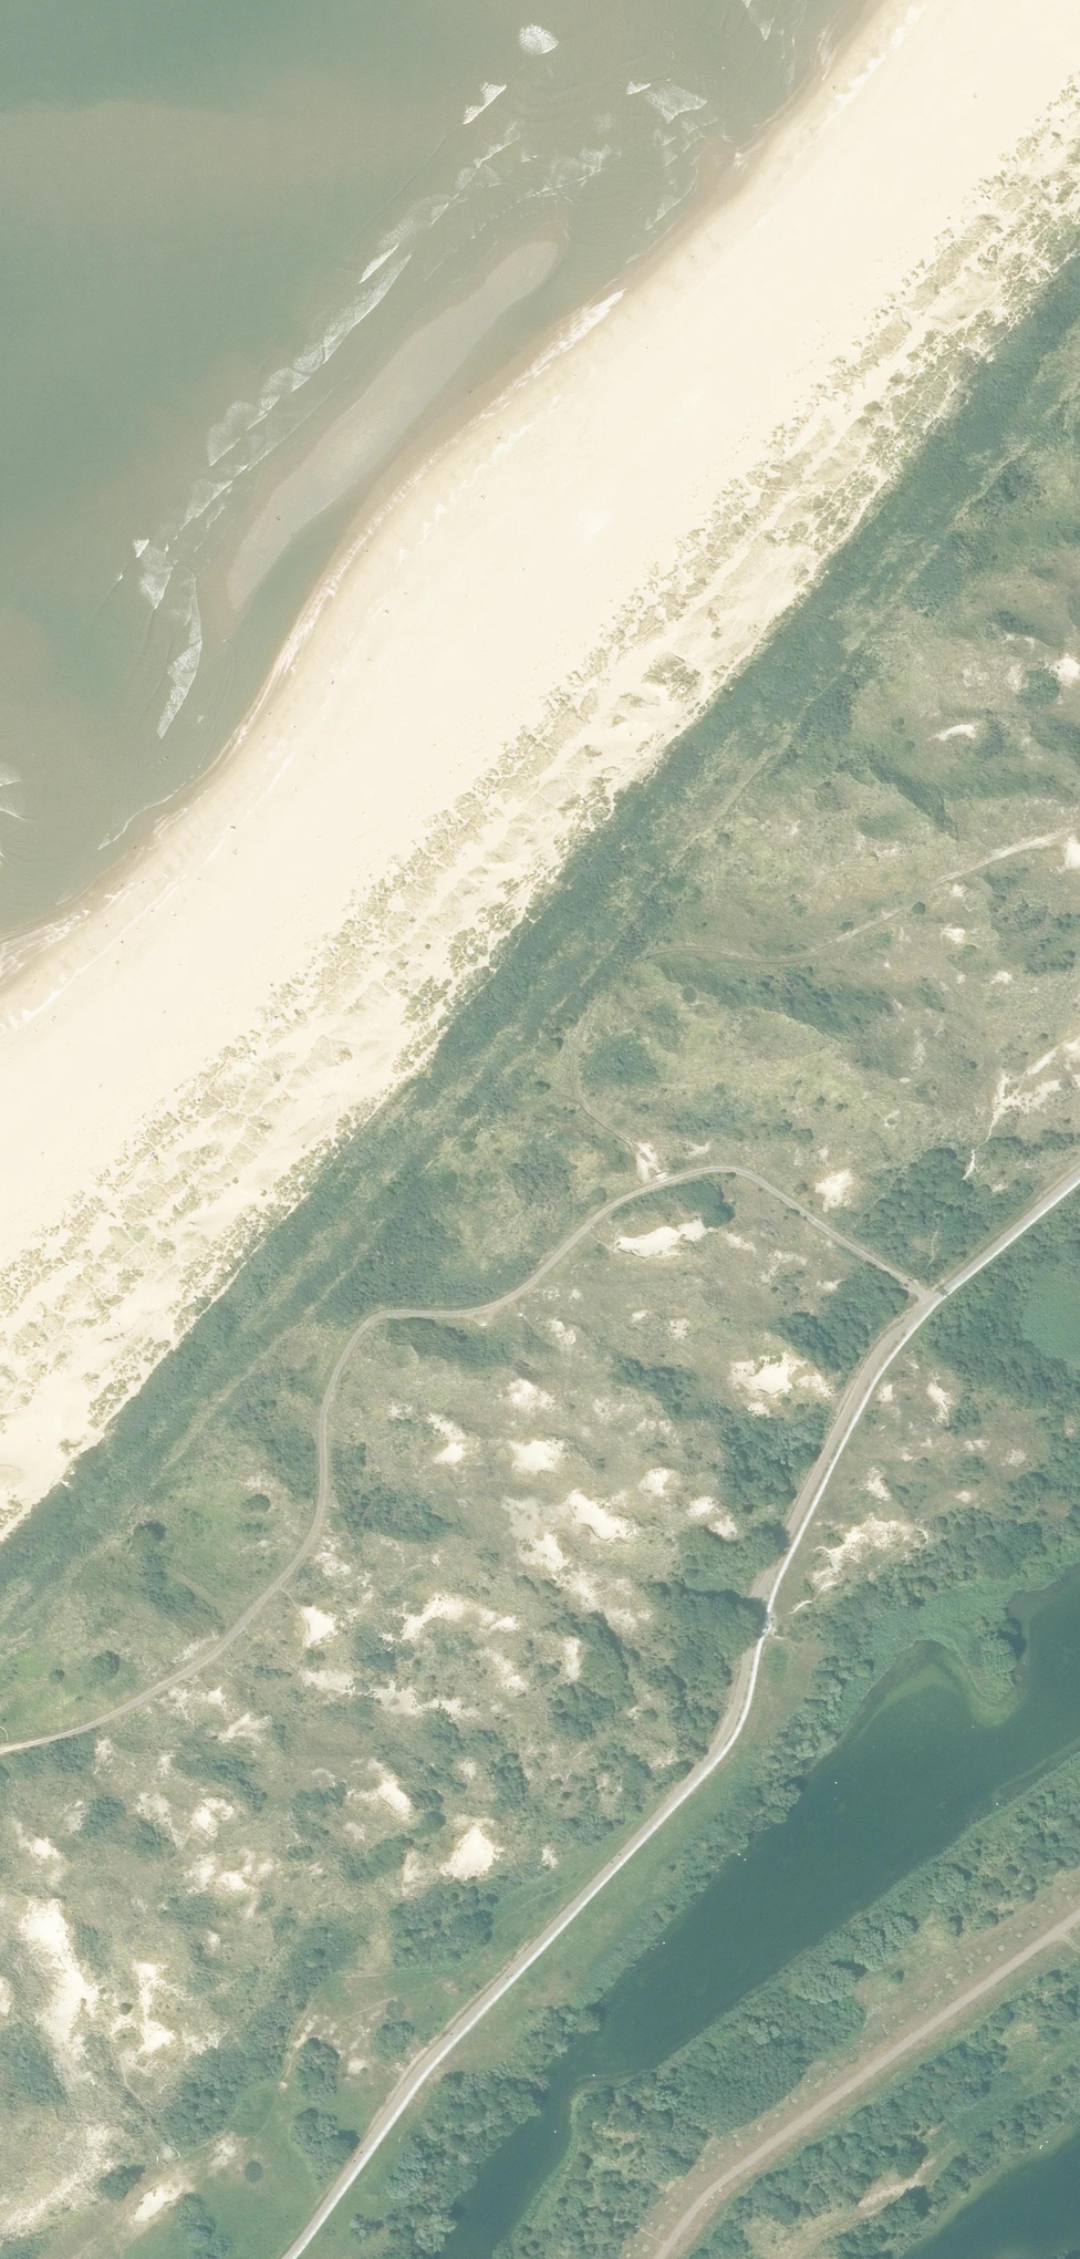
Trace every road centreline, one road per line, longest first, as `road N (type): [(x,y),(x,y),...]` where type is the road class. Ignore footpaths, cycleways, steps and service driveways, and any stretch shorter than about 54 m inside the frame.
road 1 (track): [(663,2258),(748,2162),(871,2080),(1079,1917)]
road 2 (track): [(786,2258),(932,2174),(1079,2032)]

